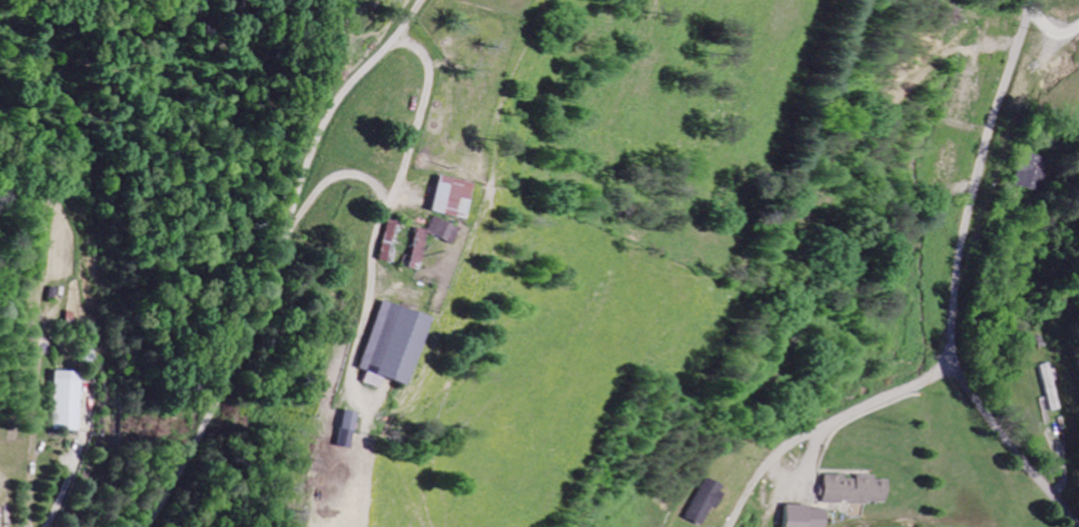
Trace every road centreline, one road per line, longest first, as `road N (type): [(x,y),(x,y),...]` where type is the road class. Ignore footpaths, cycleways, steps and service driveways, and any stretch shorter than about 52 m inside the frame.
road 1 (residential): [(1031,0),(977,169),(951,351),(983,410),(1048,492)]

